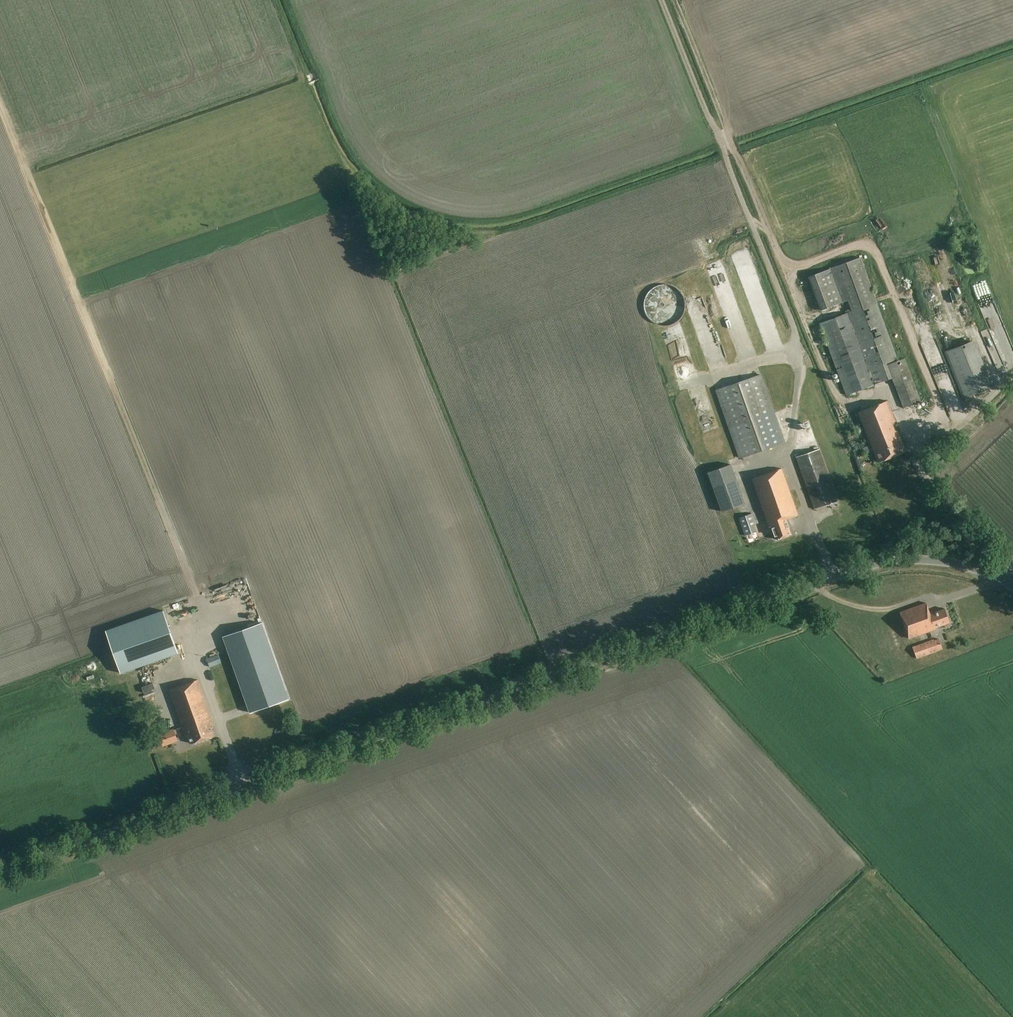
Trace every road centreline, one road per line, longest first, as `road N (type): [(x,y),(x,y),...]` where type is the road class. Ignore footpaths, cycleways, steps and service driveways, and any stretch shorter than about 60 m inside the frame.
road 1 (tertiary): [(1012,588),(947,559),(882,560),(0,875)]
road 2 (track): [(158,504),(0,106)]
road 3 (track): [(711,120),(663,0)]
road 4 (track): [(920,462),(1012,373)]

